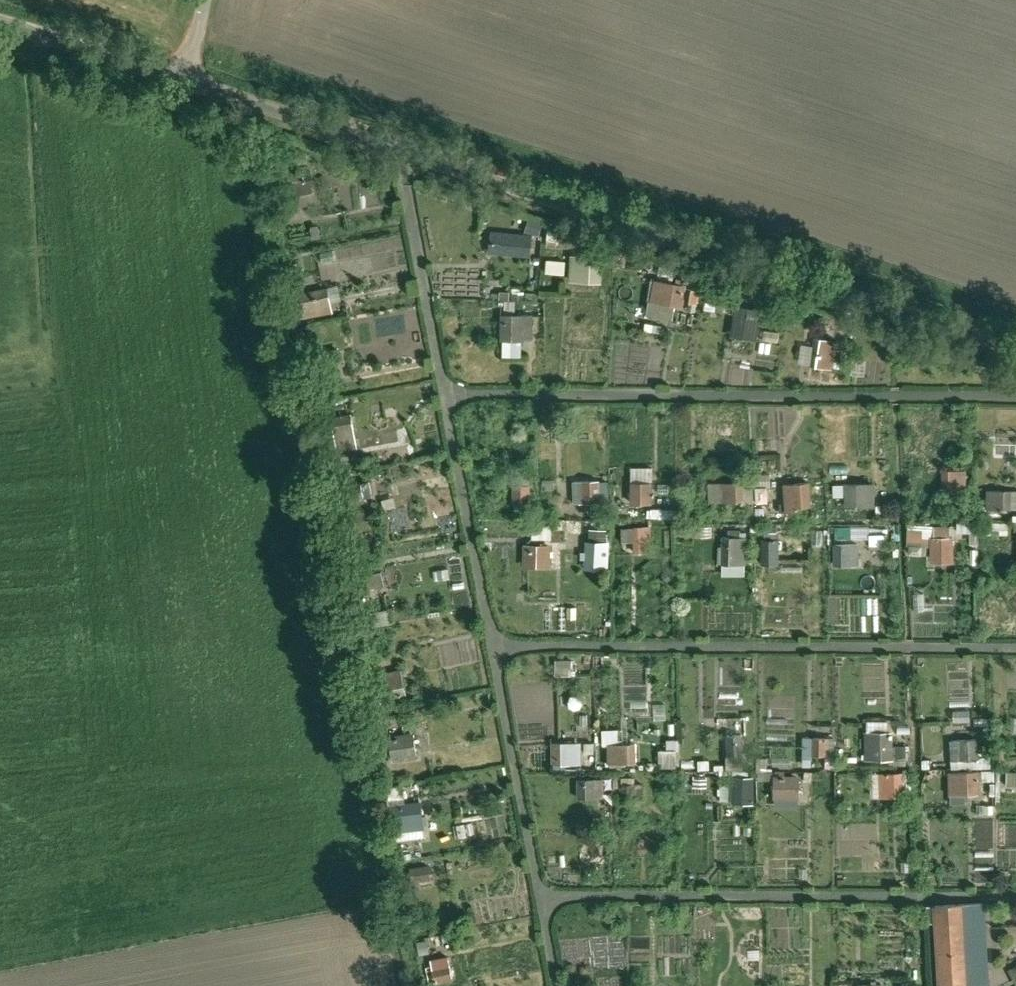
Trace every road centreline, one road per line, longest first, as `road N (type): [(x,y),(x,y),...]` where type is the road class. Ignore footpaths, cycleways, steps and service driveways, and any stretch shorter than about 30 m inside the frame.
road 1 (unclassified): [(0,25),(1015,355)]

